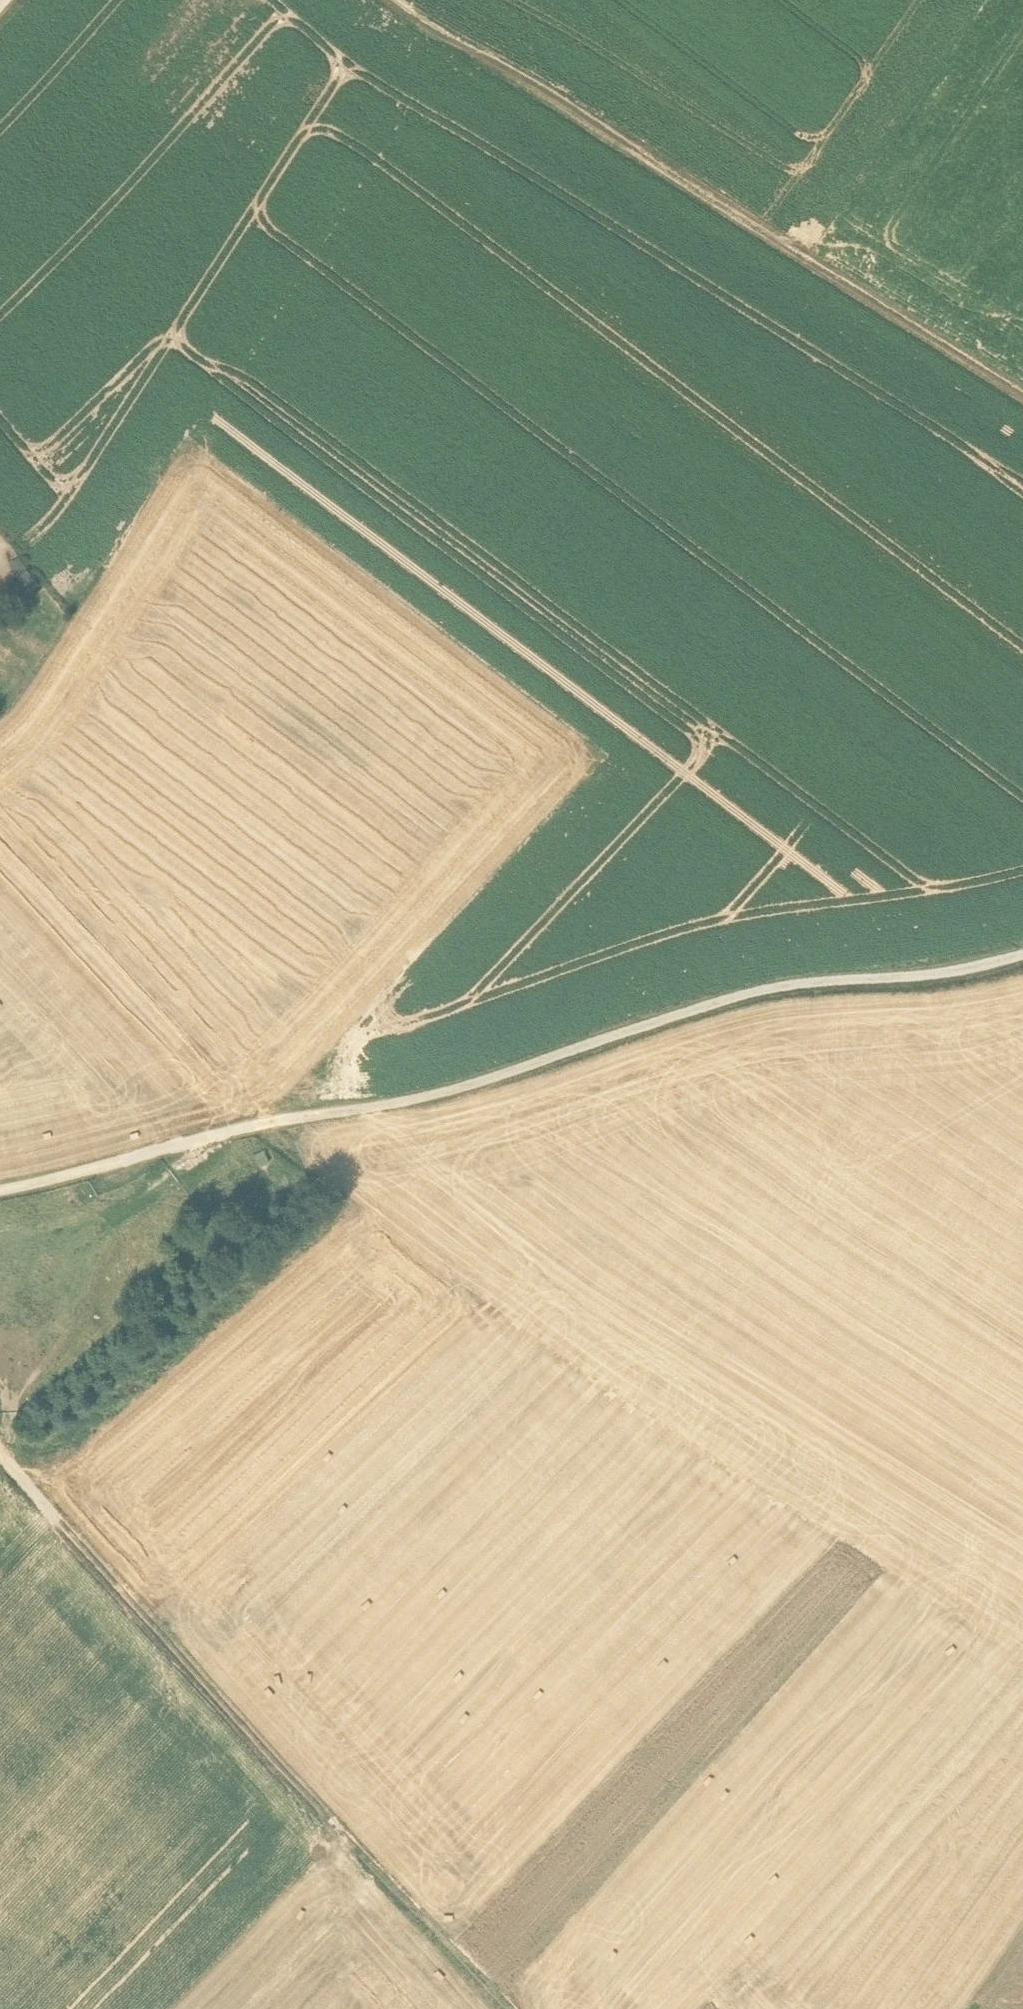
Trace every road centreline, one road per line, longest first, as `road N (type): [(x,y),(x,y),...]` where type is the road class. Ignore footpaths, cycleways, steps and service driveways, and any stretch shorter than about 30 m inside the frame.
road 1 (track): [(0,1193),(221,1136),(469,1087),(750,993),(935,977),(1022,954)]
road 2 (track): [(384,0),(1022,390)]
road 3 (track): [(0,1455),(148,1624)]

